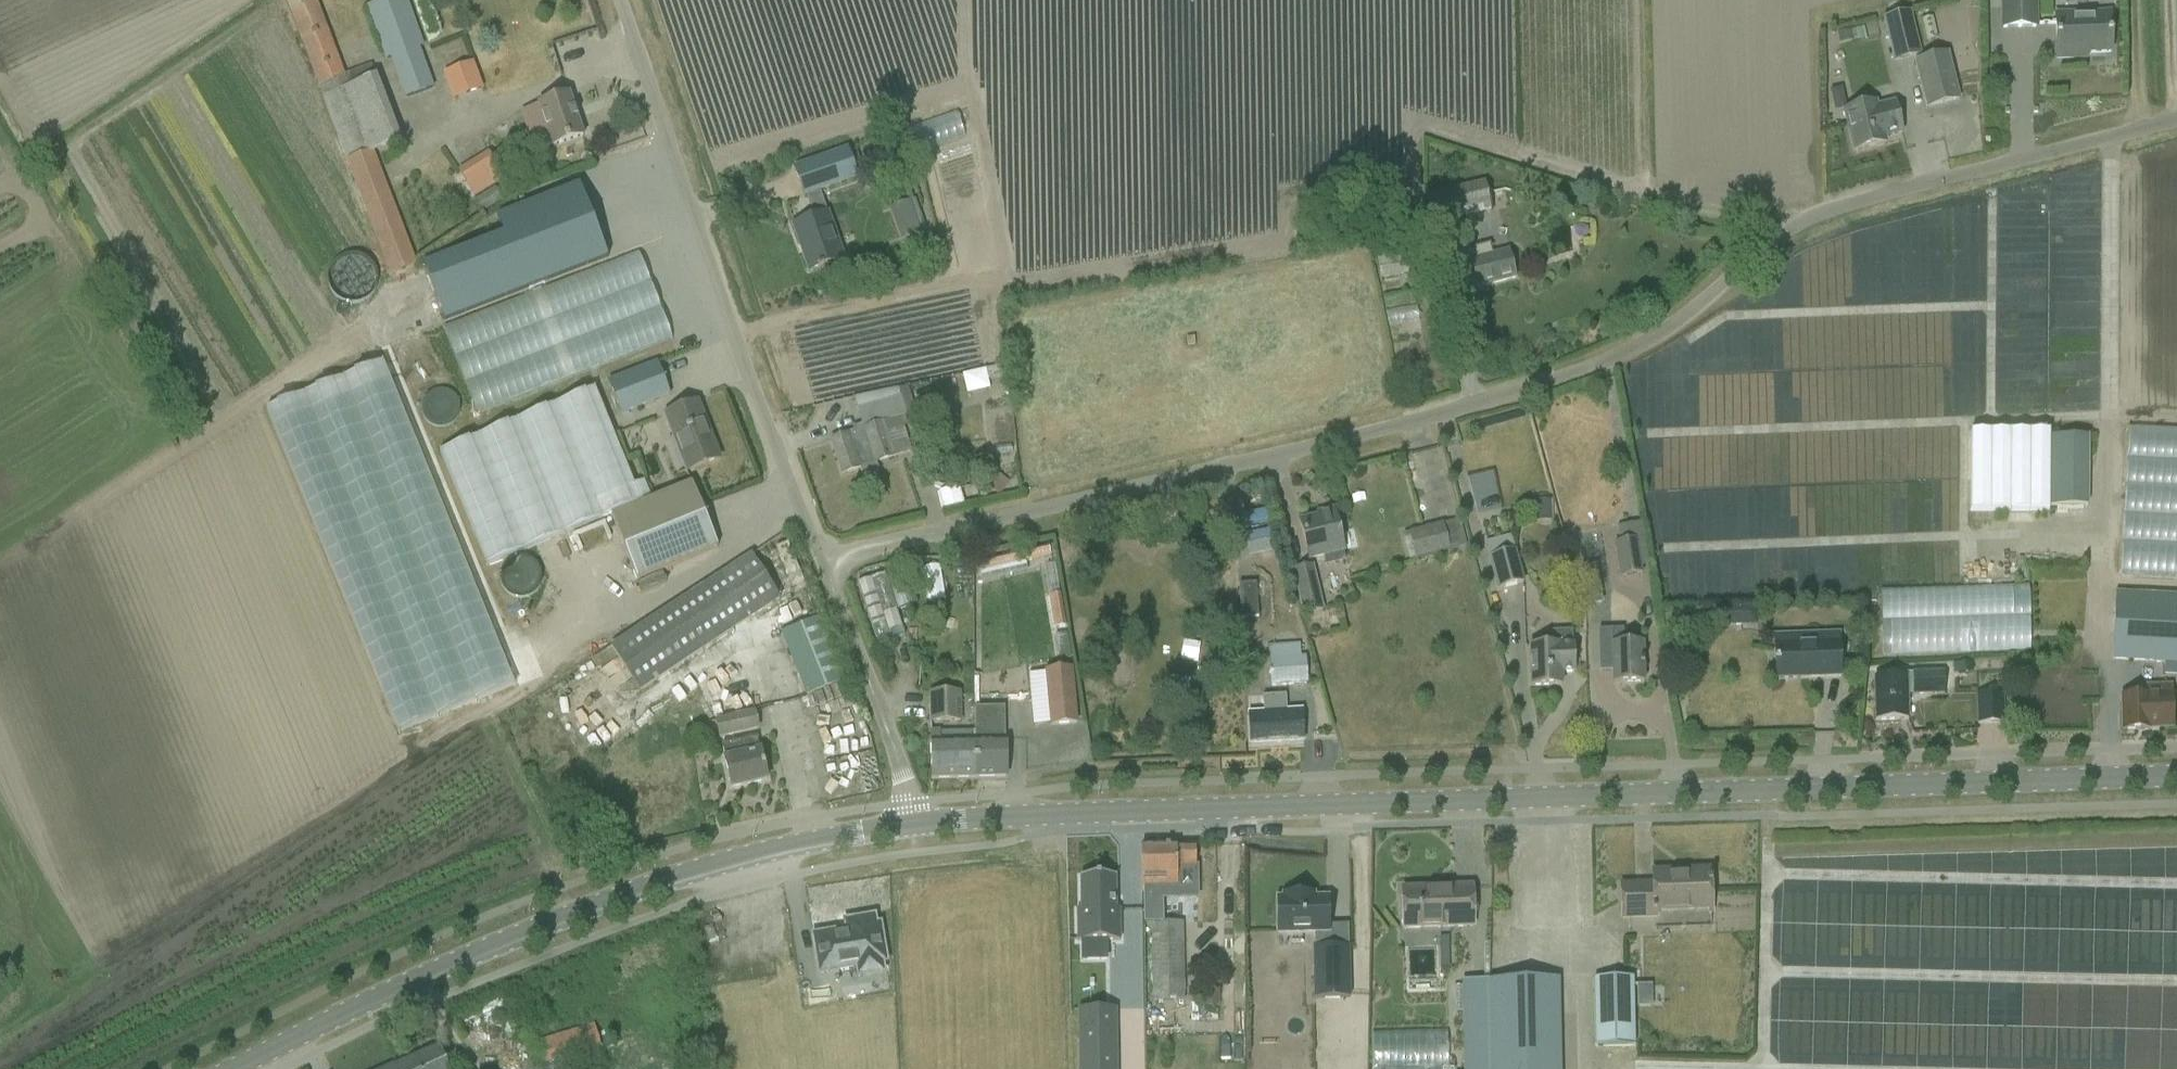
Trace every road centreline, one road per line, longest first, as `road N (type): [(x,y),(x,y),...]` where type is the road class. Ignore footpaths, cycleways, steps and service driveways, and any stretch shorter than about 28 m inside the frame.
road 1 (unclassified): [(824,566),(1574,377),(1650,342),(1774,240),(1833,210),(2176,122)]
road 2 (tertiary): [(913,826),(1293,805),(2176,777)]
road 3 (tertiary): [(239,1068),(435,972),(635,893),(792,848),(913,826)]
road 4 (unclassified): [(824,566),(621,0)]
road 5 (unclassified): [(913,826),(824,566)]

